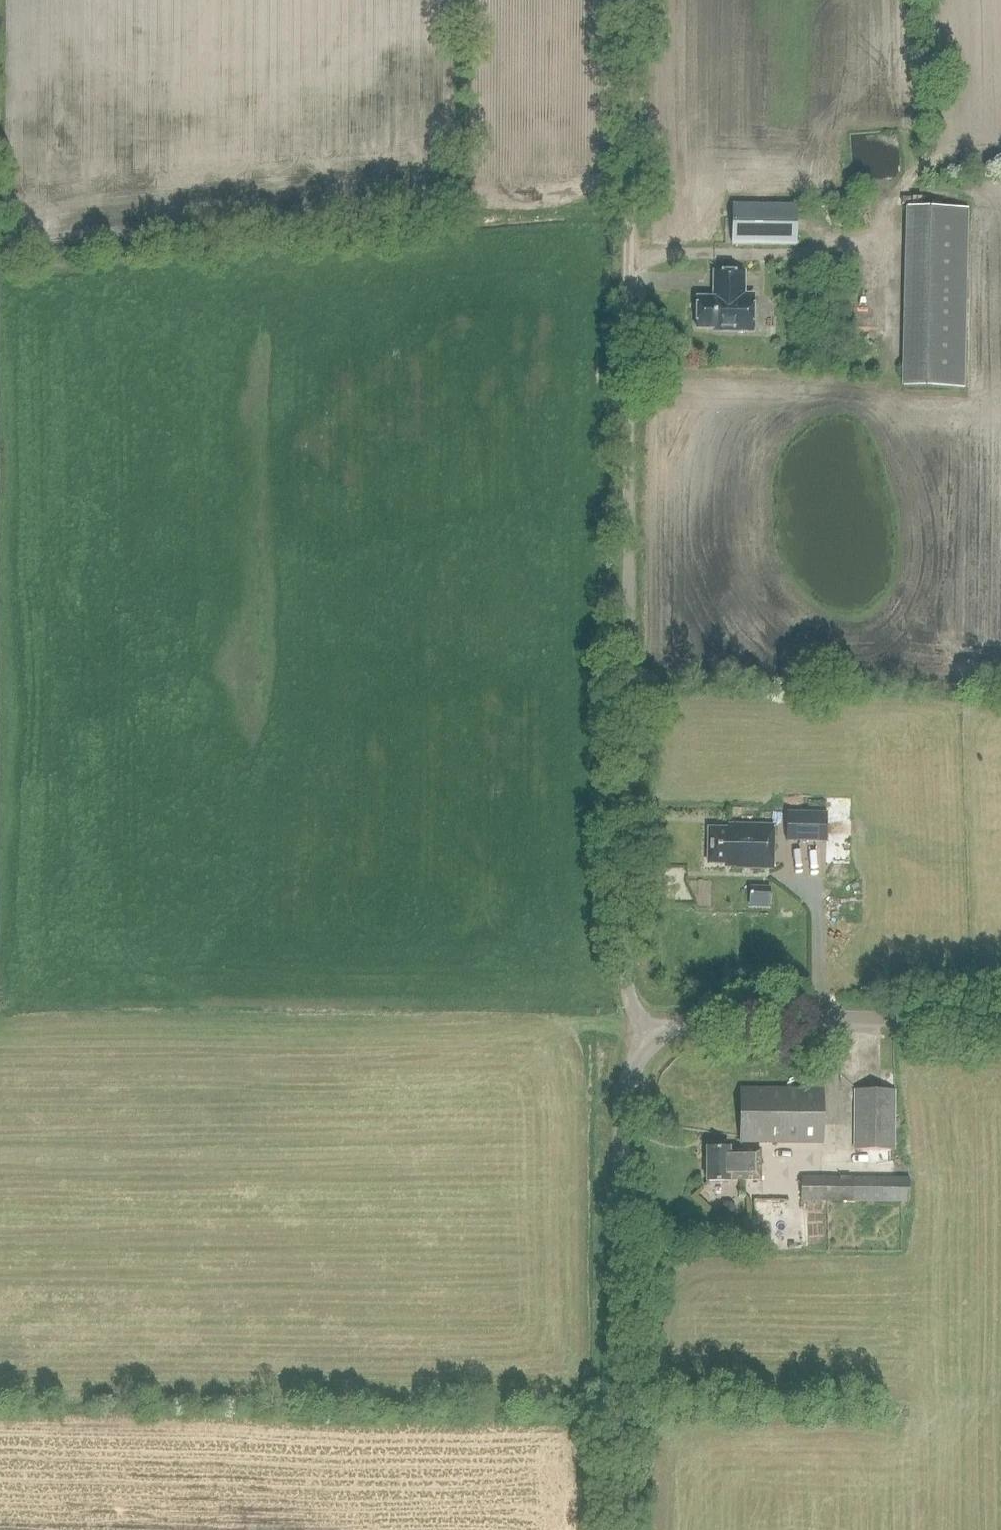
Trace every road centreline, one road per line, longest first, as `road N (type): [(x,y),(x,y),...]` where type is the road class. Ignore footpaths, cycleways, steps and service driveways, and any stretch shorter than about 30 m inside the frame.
road 1 (unclassified): [(619,0),(624,951),(627,996),(658,1038)]
road 2 (unclassified): [(619,1529),(622,1111),(630,1072),(658,1038)]
road 3 (unclassified): [(658,1038),(685,1020),(715,1016),(1000,1020)]

